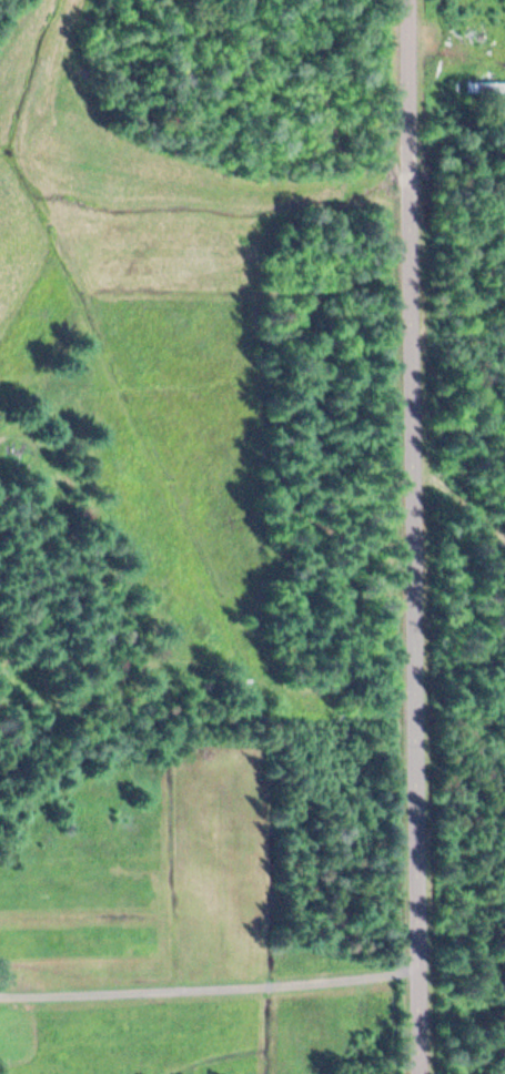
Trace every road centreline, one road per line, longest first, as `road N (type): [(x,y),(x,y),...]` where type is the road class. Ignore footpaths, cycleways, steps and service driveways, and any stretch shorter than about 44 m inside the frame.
road 1 (residential): [(422,1073),(404,0)]

